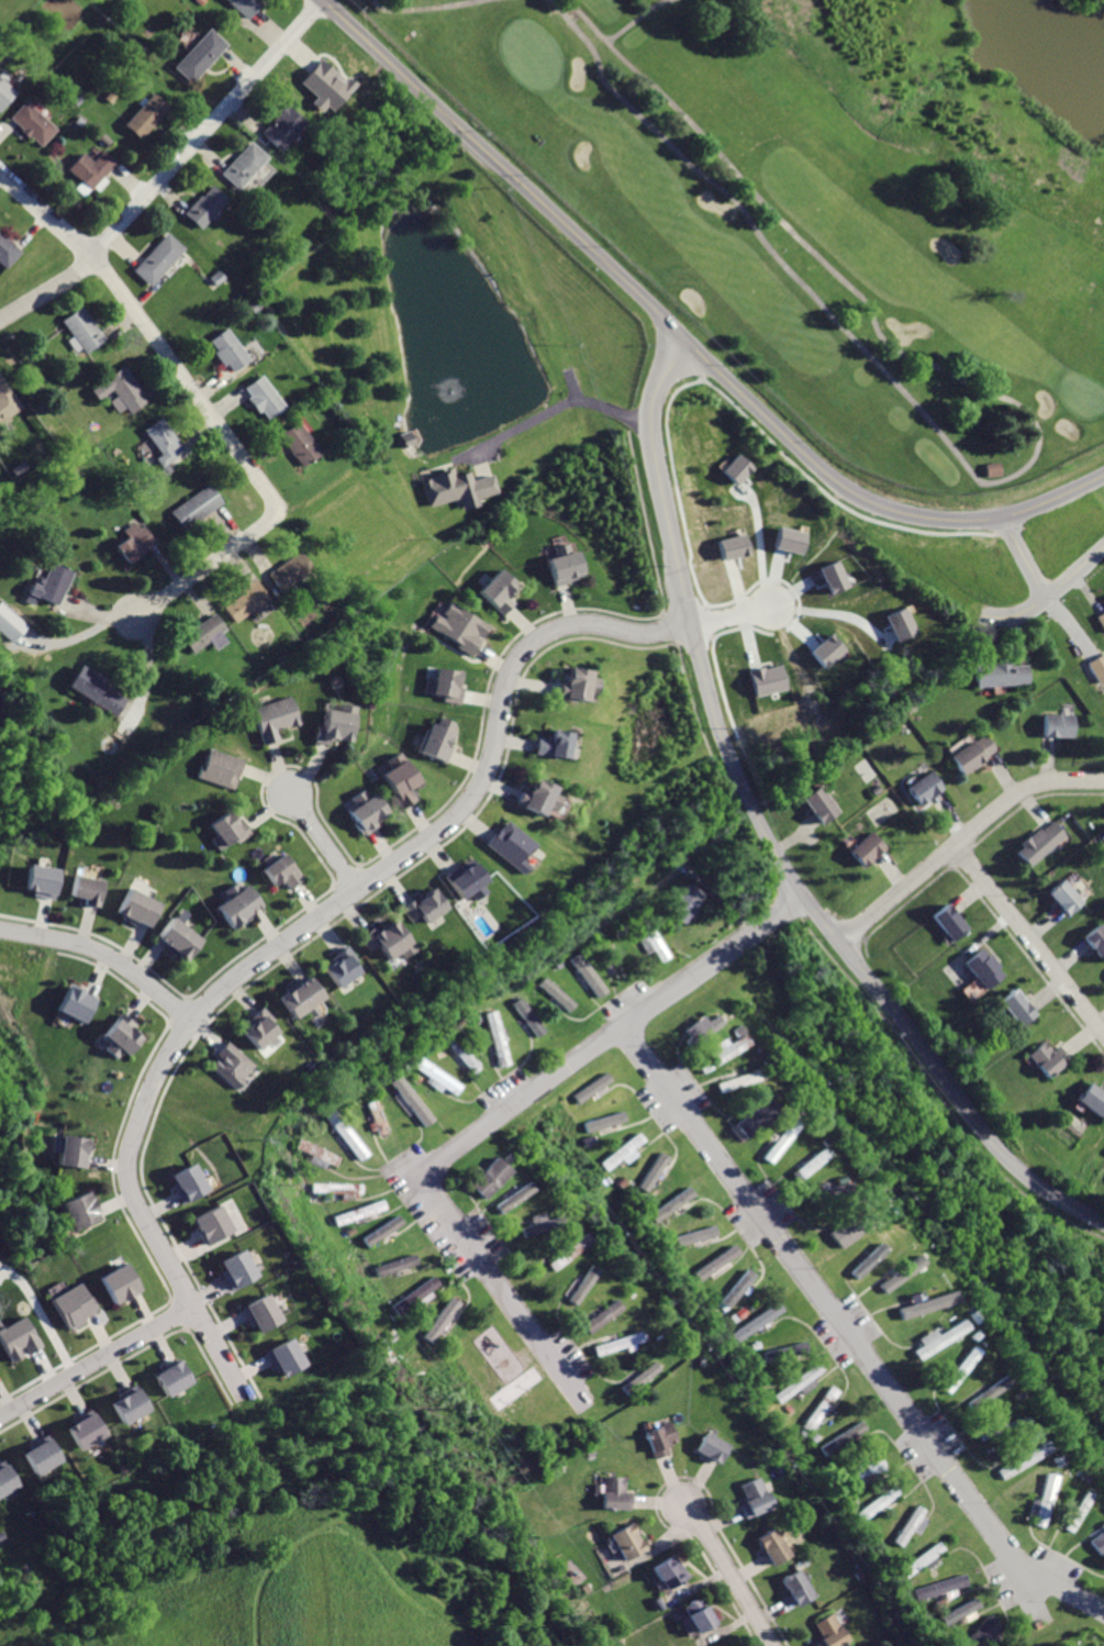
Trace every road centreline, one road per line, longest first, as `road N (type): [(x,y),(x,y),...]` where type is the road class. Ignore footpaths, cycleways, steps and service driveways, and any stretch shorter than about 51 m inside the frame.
road 1 (residential): [(691,627),(633,634),(594,623),(534,641),(510,669),(488,767),(453,820),(245,971),(192,1021),(155,1083),(129,1178),(243,1394)]
road 2 (residential): [(1103,1219),(1033,1180),(985,1131),(807,896),(725,739),(691,627),(653,423),(653,403),(681,334)]
road 3 (residential): [(322,0),(845,491),(883,509),(963,522),(1002,519),(1103,473)]
road 4 (residential): [(622,1027),(1015,1558),(1103,1611)]
road 5 (residential): [(138,615),(272,518),(276,507),(93,257)]
road 6 (residential): [(807,896),(417,1176)]
road 7 (residential): [(93,257),(324,2)]
road 8 (residential): [(845,945),(1029,789),(1103,783)]
road 9 (residential): [(417,1176),(589,1409)]
road 10 (residential): [(961,845),(1103,1028)]
road 11 (residential): [(194,1305),(0,1417)]
road 12 (residential): [(192,1021),(107,954),(0,931)]
road 13 (residential): [(772,1645),(689,1504)]
road 14 (residential): [(982,614),(1003,618),(1035,605),(1103,544)]
road 15 (residential): [(0,172),(93,257)]
road 16 (residential): [(289,794),(360,891)]

